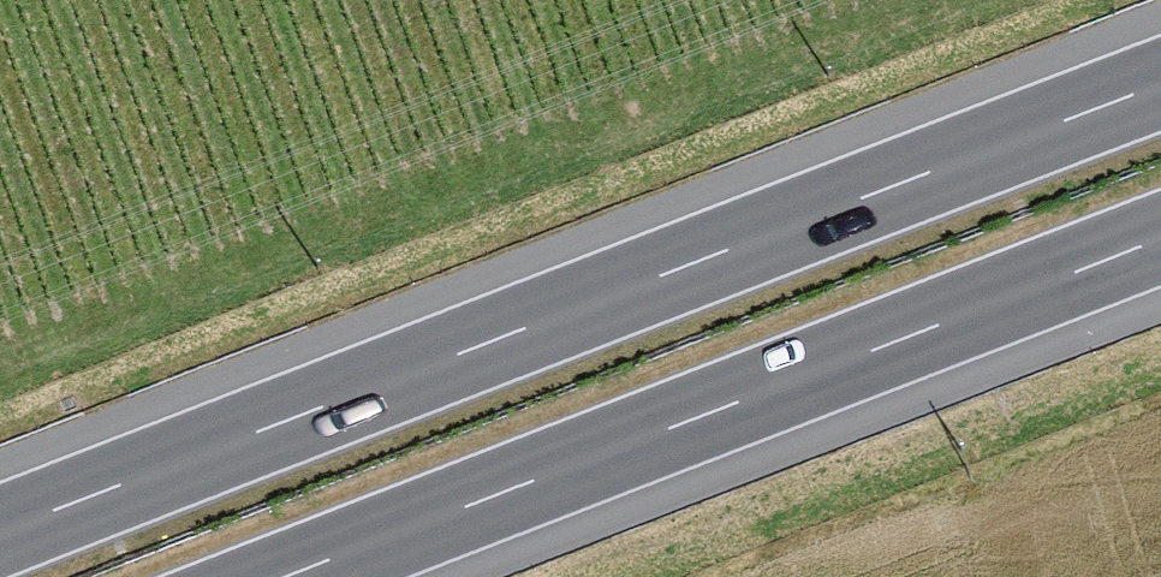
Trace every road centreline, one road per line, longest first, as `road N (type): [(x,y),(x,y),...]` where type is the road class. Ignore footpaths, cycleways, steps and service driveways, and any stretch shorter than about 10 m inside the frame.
road 1 (motorway): [(1160,84),(0,531)]
road 2 (motorway): [(285,576),(1160,239)]

